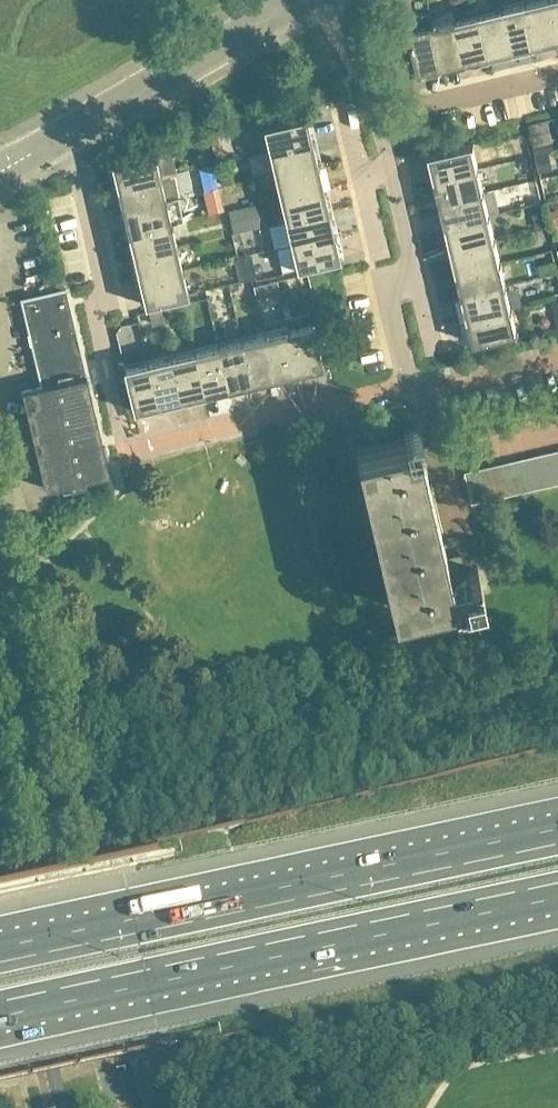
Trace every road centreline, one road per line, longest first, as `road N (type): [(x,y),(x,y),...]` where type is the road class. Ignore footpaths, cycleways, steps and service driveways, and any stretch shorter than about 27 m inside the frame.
road 1 (residential): [(125,450),(408,388),(383,288),(414,280),(378,119)]
road 2 (motorway): [(0,1016),(557,897)]
road 3 (motorway): [(557,828),(0,946)]
road 4 (tertiary): [(117,1107),(0,601)]
road 5 (residential): [(125,450),(95,330),(103,278),(69,131)]
road 6 (unclassified): [(69,131),(297,0)]
road 7 (tertiary): [(0,854),(60,1107)]
road 8 (residential): [(378,119),(557,76)]
road 9 (residential): [(378,119),(362,67),(324,0)]

